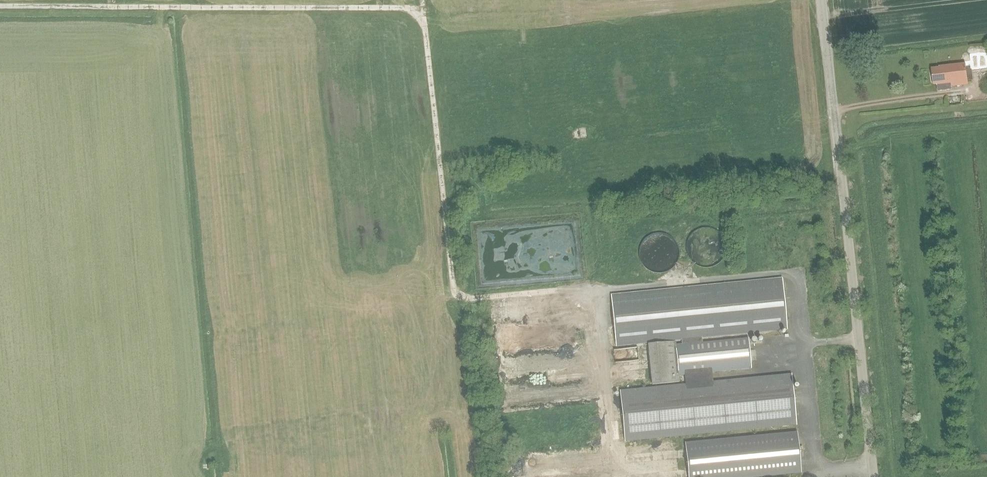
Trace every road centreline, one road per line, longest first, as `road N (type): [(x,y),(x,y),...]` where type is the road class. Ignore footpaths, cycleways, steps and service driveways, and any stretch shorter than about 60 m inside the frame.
road 1 (tertiary): [(873,476),(821,0)]

